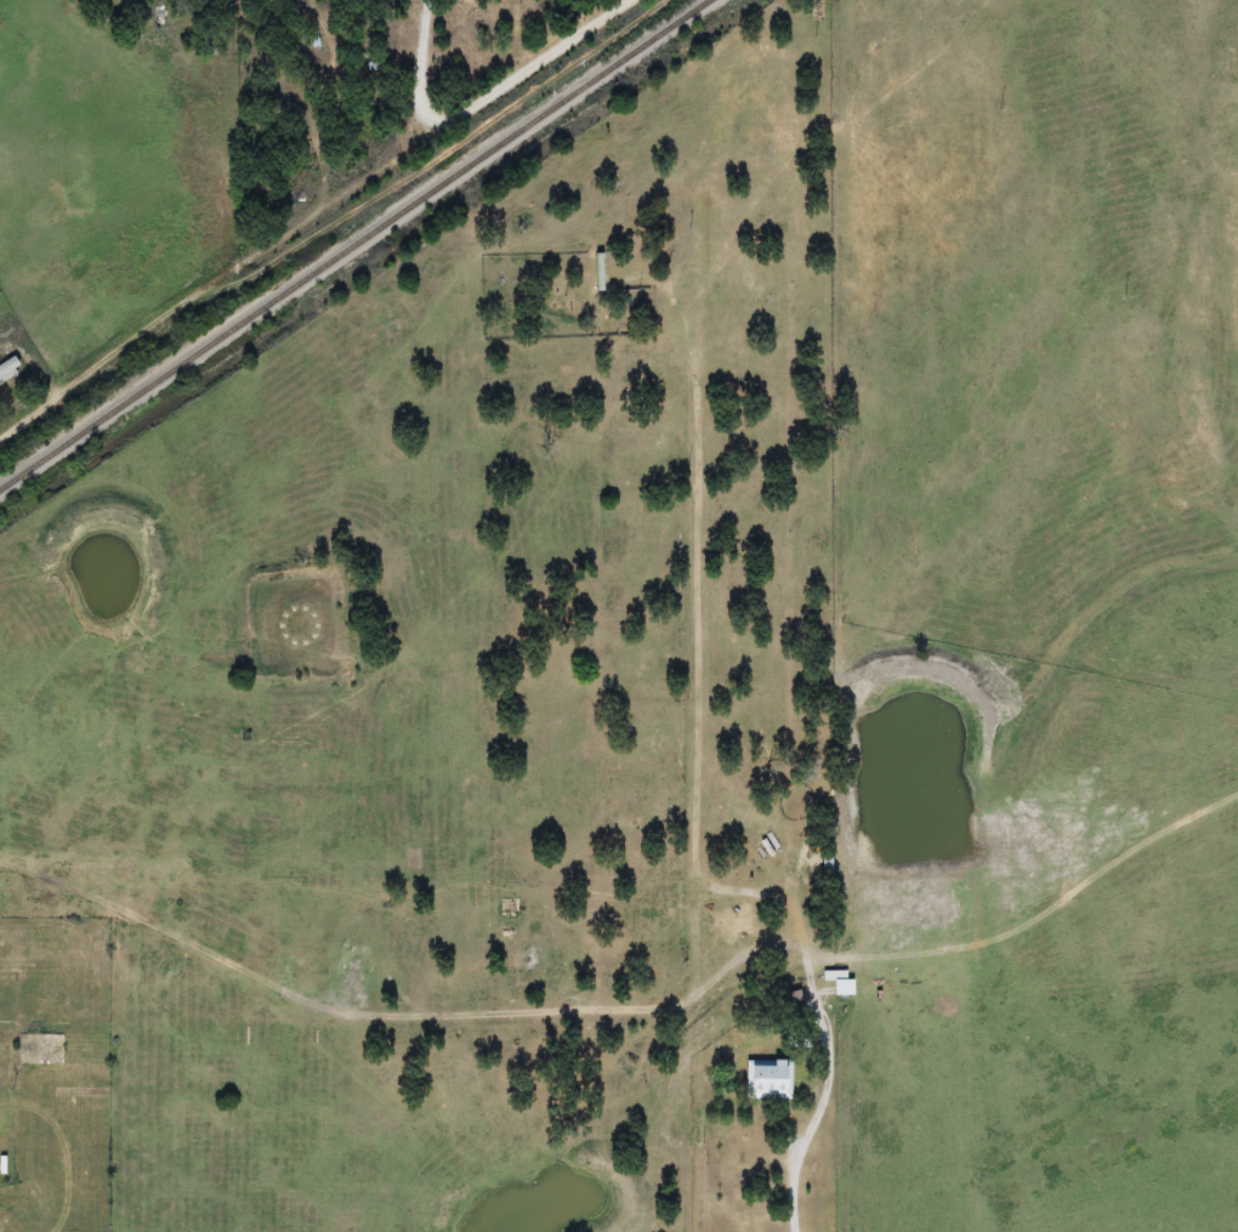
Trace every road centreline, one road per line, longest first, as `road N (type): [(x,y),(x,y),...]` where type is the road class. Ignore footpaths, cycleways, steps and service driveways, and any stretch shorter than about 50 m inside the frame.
road 1 (residential): [(0,452),(630,0)]

